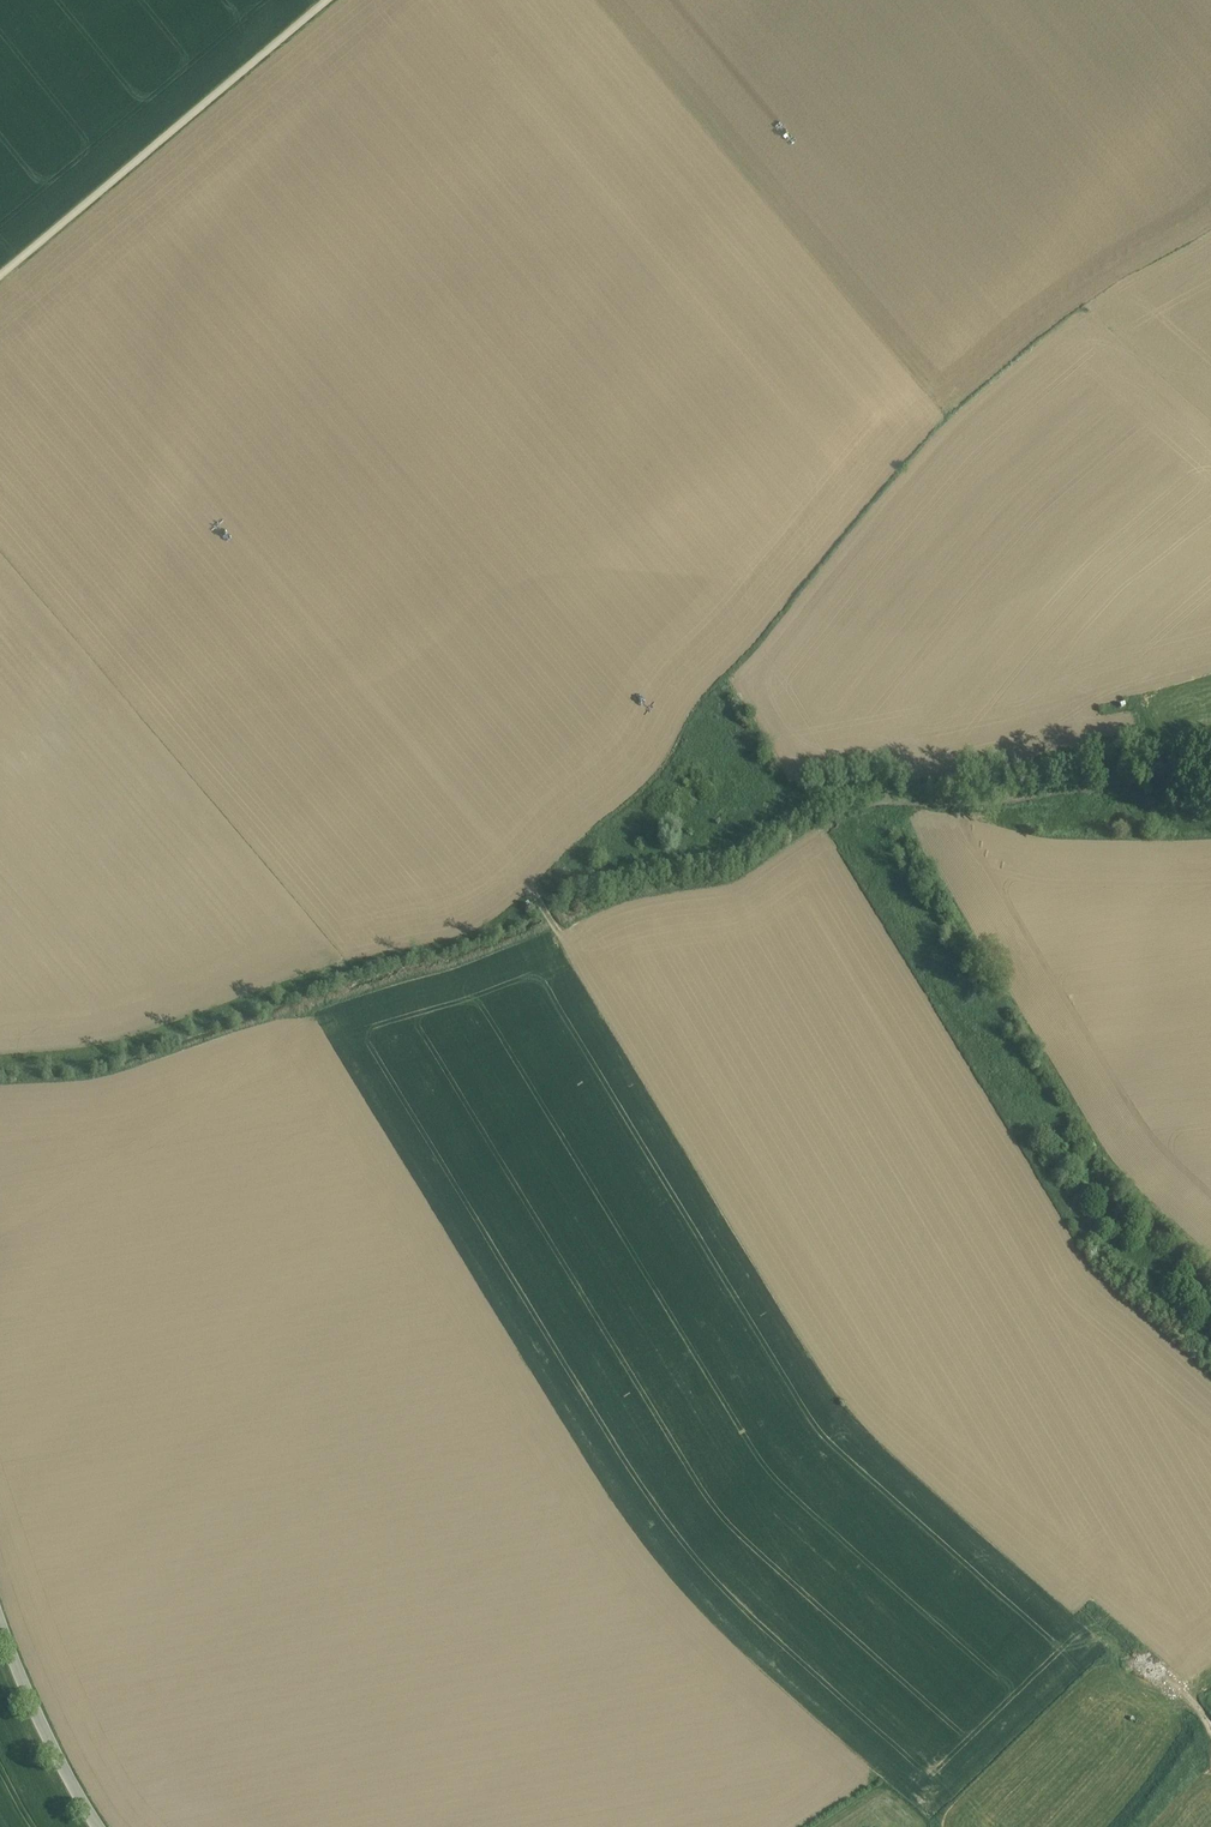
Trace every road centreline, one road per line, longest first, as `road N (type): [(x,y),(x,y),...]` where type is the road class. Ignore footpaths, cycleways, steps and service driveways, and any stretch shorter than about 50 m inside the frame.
road 1 (track): [(0,276),(328,0)]
road 2 (tertiary): [(98,1826),(49,1742),(0,1624)]

